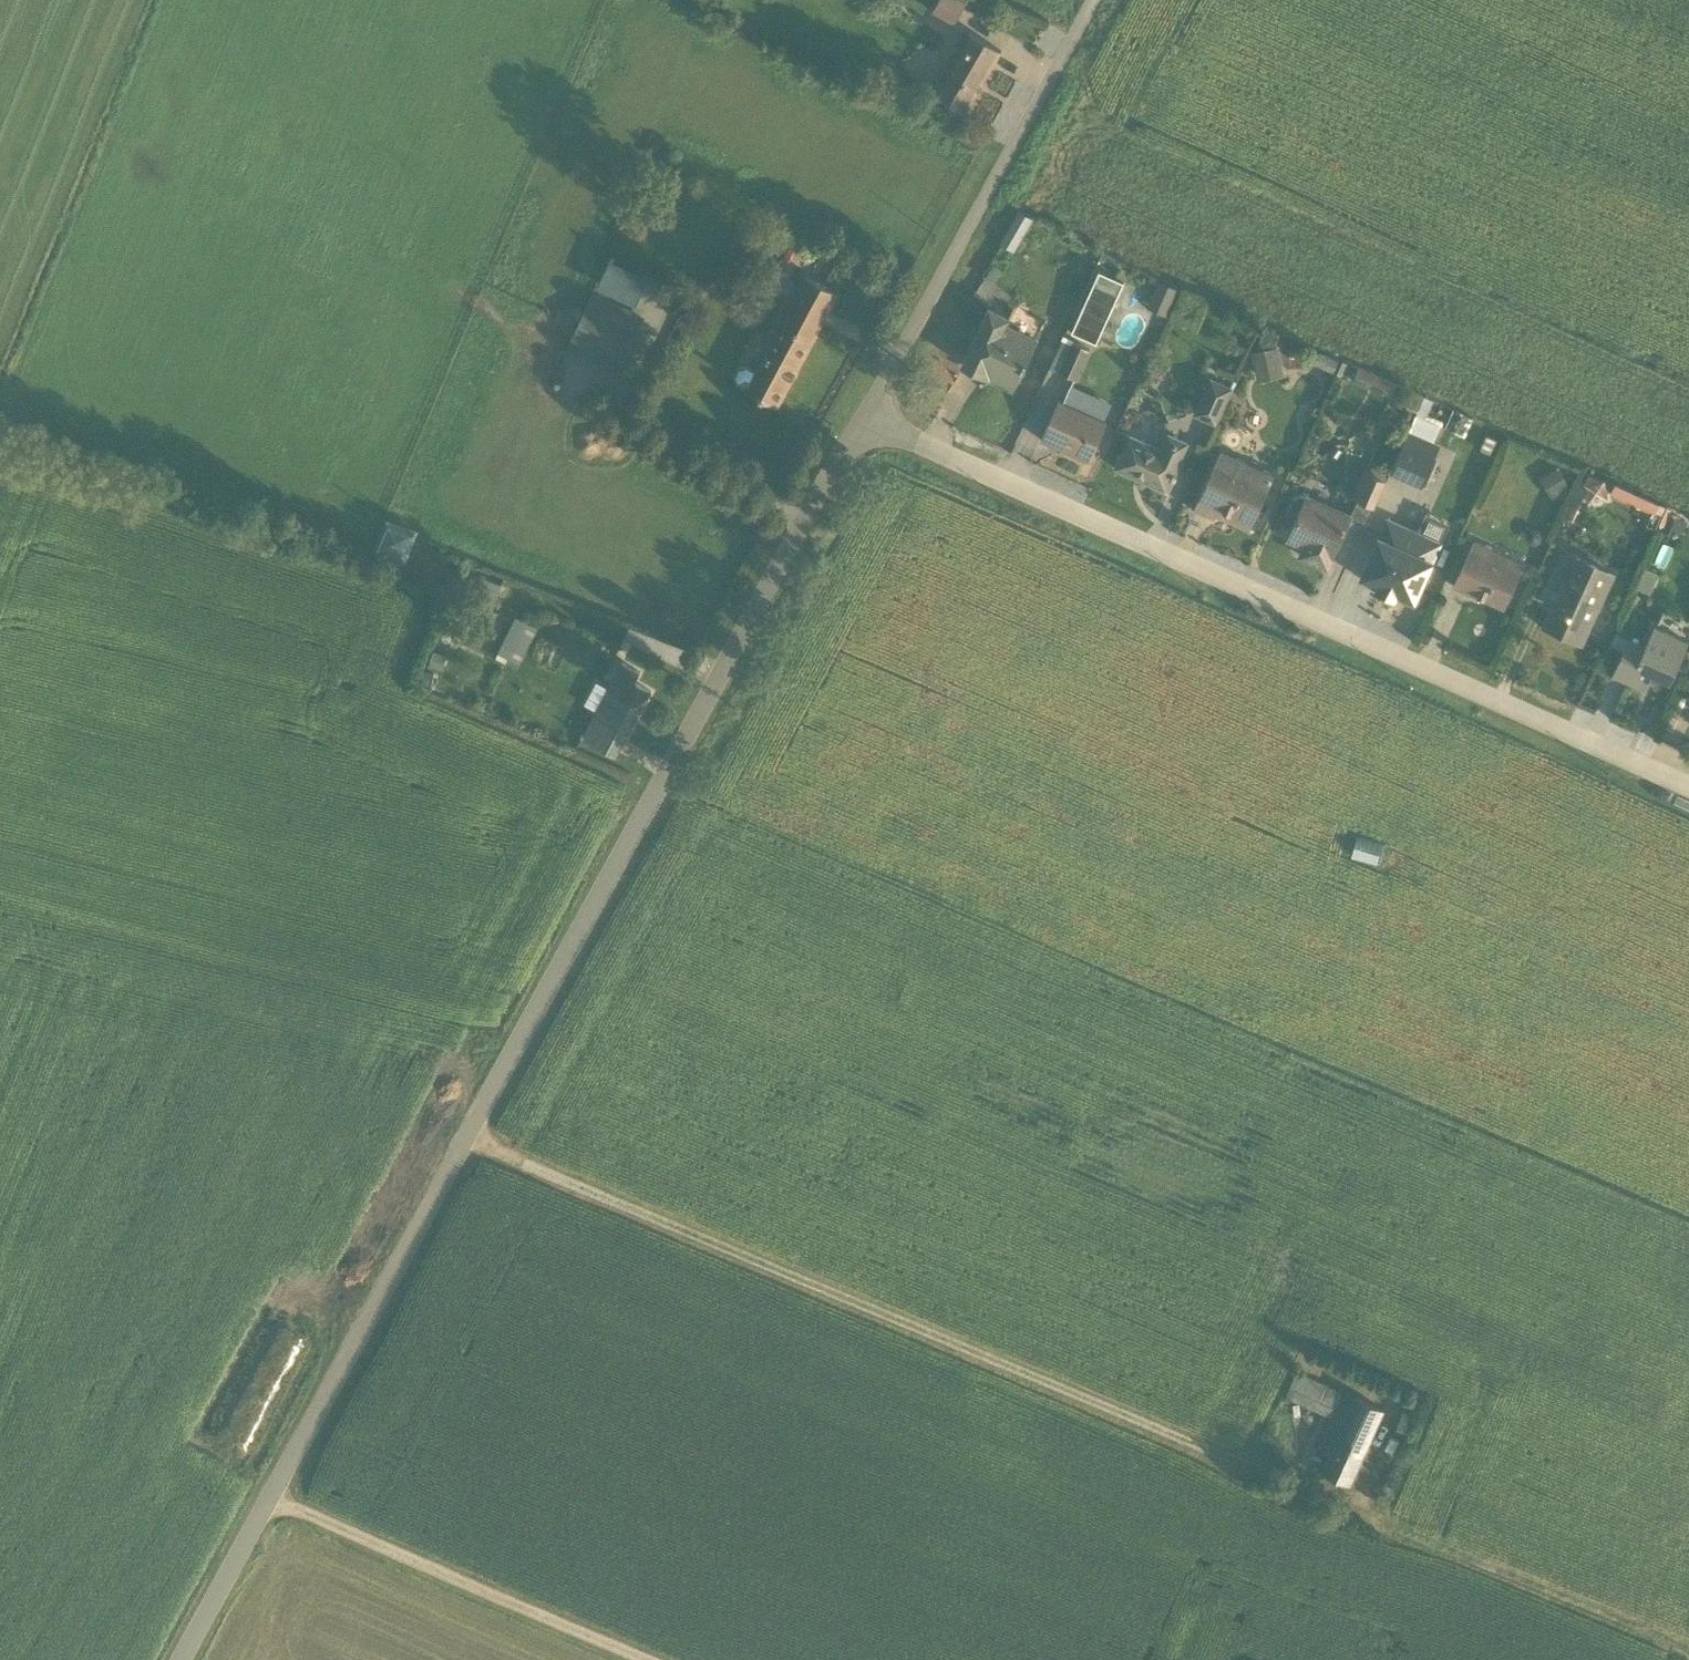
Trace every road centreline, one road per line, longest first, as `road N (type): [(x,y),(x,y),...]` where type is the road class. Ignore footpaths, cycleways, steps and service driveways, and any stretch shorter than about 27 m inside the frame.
road 1 (unclassified): [(174,1659),(865,413)]
road 2 (unclassified): [(865,413),(1688,784)]
road 3 (track): [(467,1134),(1247,1470)]
road 4 (unclassified): [(1095,0),(865,413)]
road 5 (track): [(267,1491),(656,1659)]
road 6 (track): [(1688,1649),(1387,1527)]

